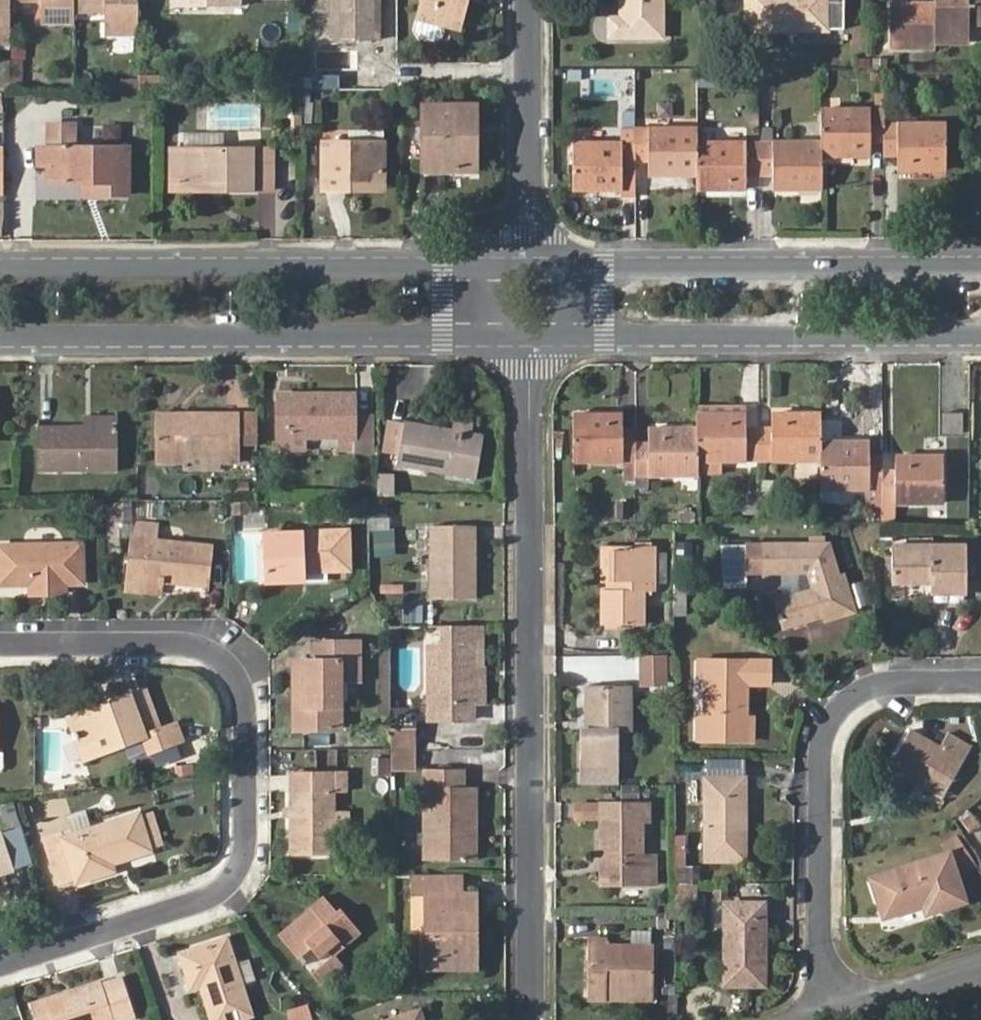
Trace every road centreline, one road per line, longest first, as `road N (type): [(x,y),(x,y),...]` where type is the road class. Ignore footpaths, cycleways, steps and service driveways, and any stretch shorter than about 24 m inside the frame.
road 1 (residential): [(0,967),(204,901),(238,879),(249,846),(248,694),(233,665),(207,647),(0,642)]
road 2 (residential): [(534,1019),(532,336)]
road 3 (tertiary): [(0,338),(532,336)]
road 4 (tertiary): [(530,270),(0,272)]
road 5 (residential): [(834,1009),(822,957),(821,749),(840,709),(865,689),(980,680)]
road 6 (tertiary): [(980,268),(530,270)]
road 7 (tertiary): [(532,336),(980,334)]
road 8 (residential): [(530,270),(532,70)]
road 9 (residential): [(532,70),(354,70)]
road 10 (residential): [(980,963),(834,1009)]

